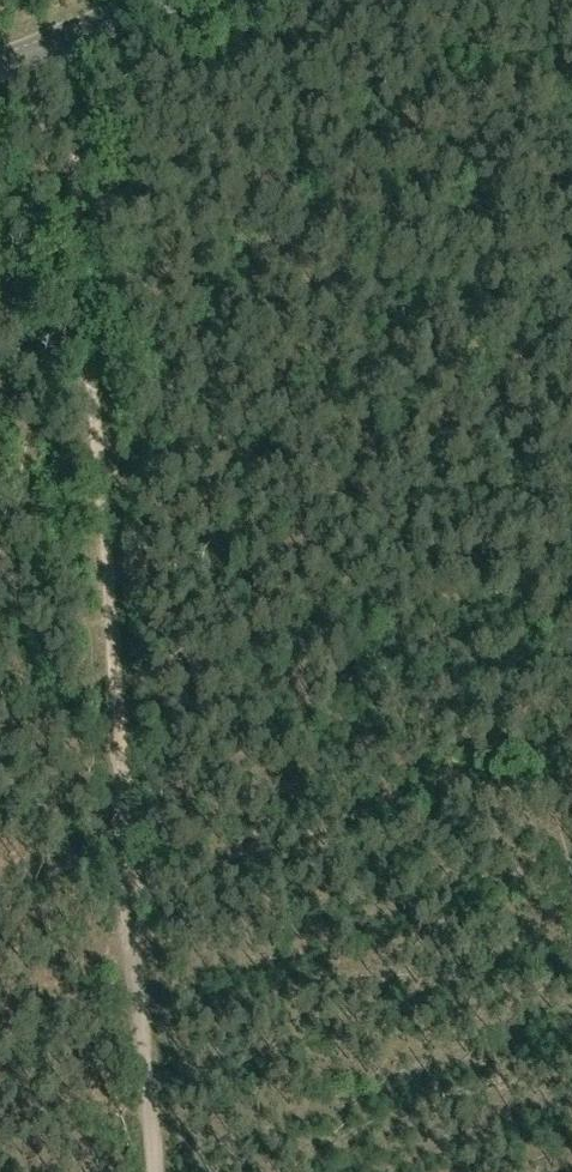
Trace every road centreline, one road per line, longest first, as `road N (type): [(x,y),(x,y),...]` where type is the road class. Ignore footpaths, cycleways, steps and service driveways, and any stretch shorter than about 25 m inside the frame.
road 1 (track): [(60,39),(129,886)]
road 2 (track): [(129,886),(153,1171)]
road 3 (tertiary): [(0,63),(157,0)]

